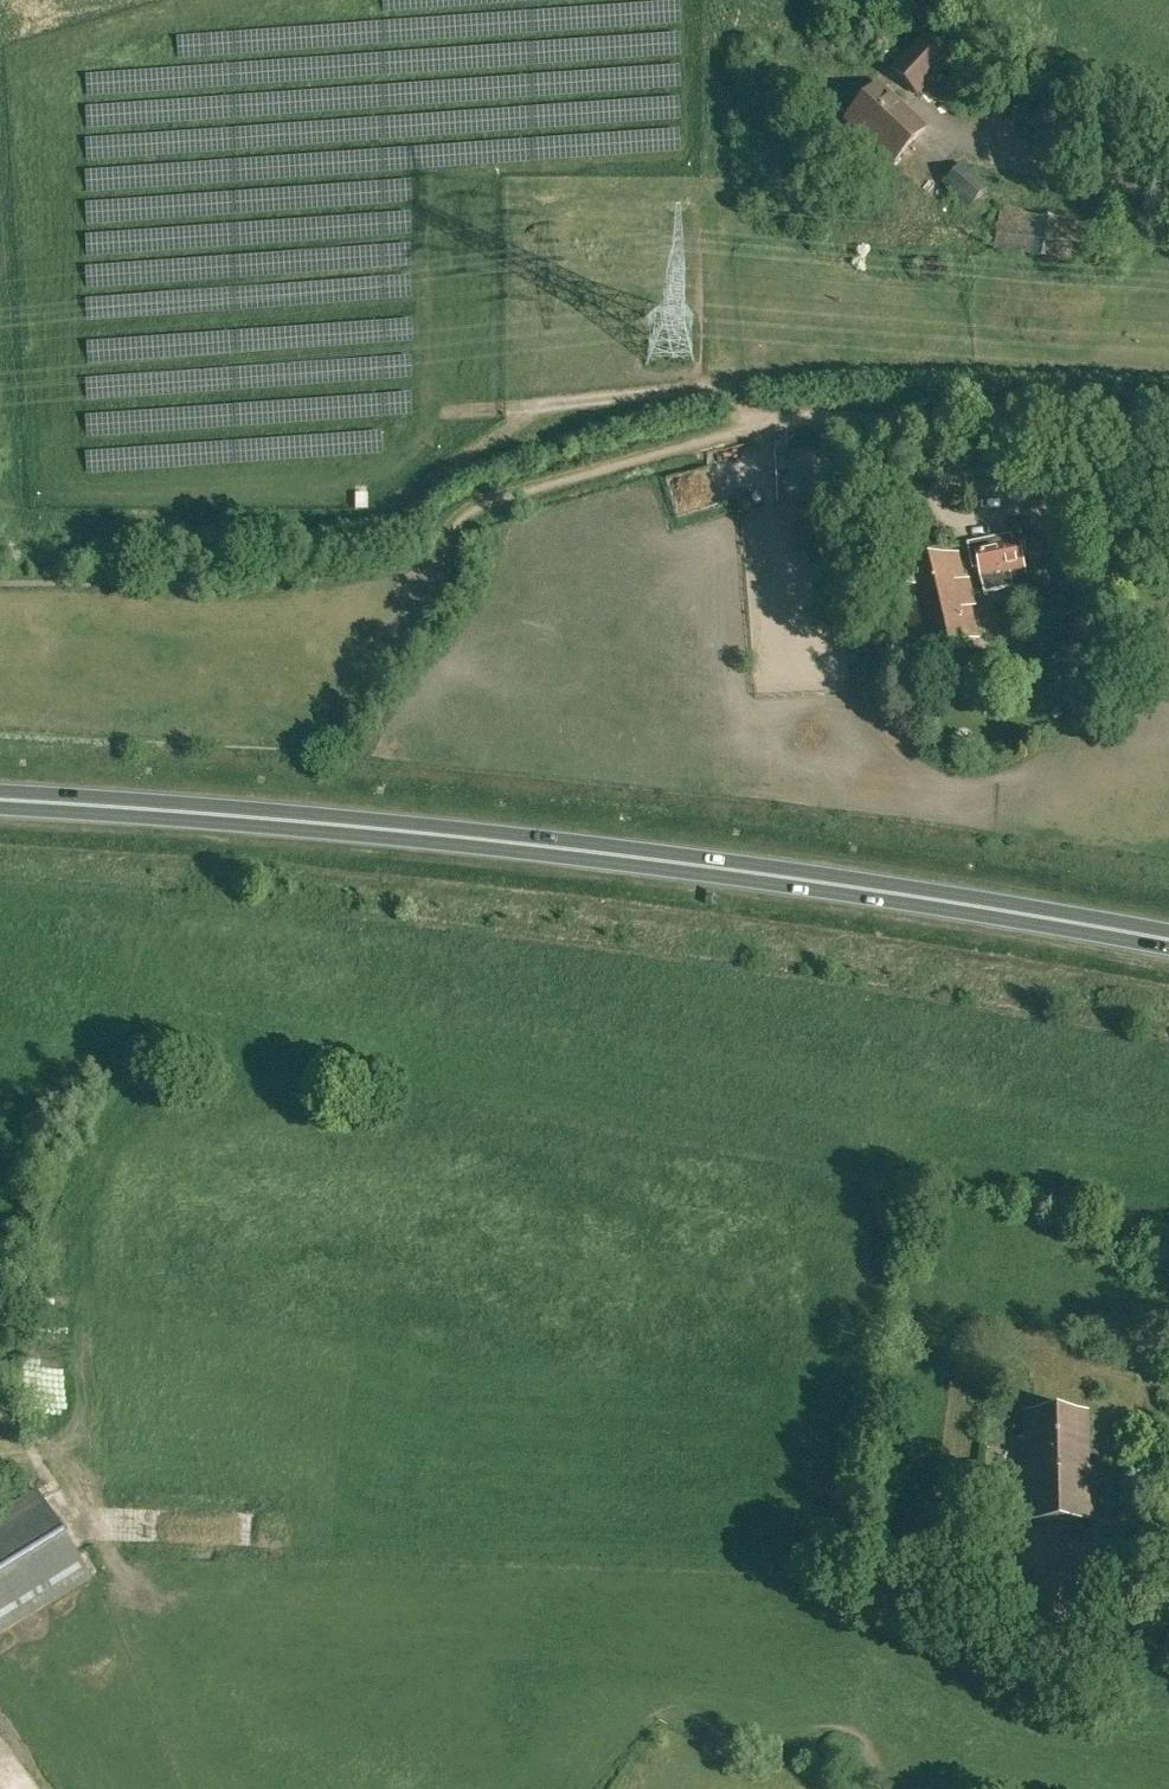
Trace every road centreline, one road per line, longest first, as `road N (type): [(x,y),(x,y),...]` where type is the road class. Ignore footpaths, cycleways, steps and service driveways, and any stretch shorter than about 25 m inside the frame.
road 1 (trunk): [(0,802),(541,846),(1168,939)]
road 2 (track): [(411,532),(508,516),(826,422),(1168,444)]

